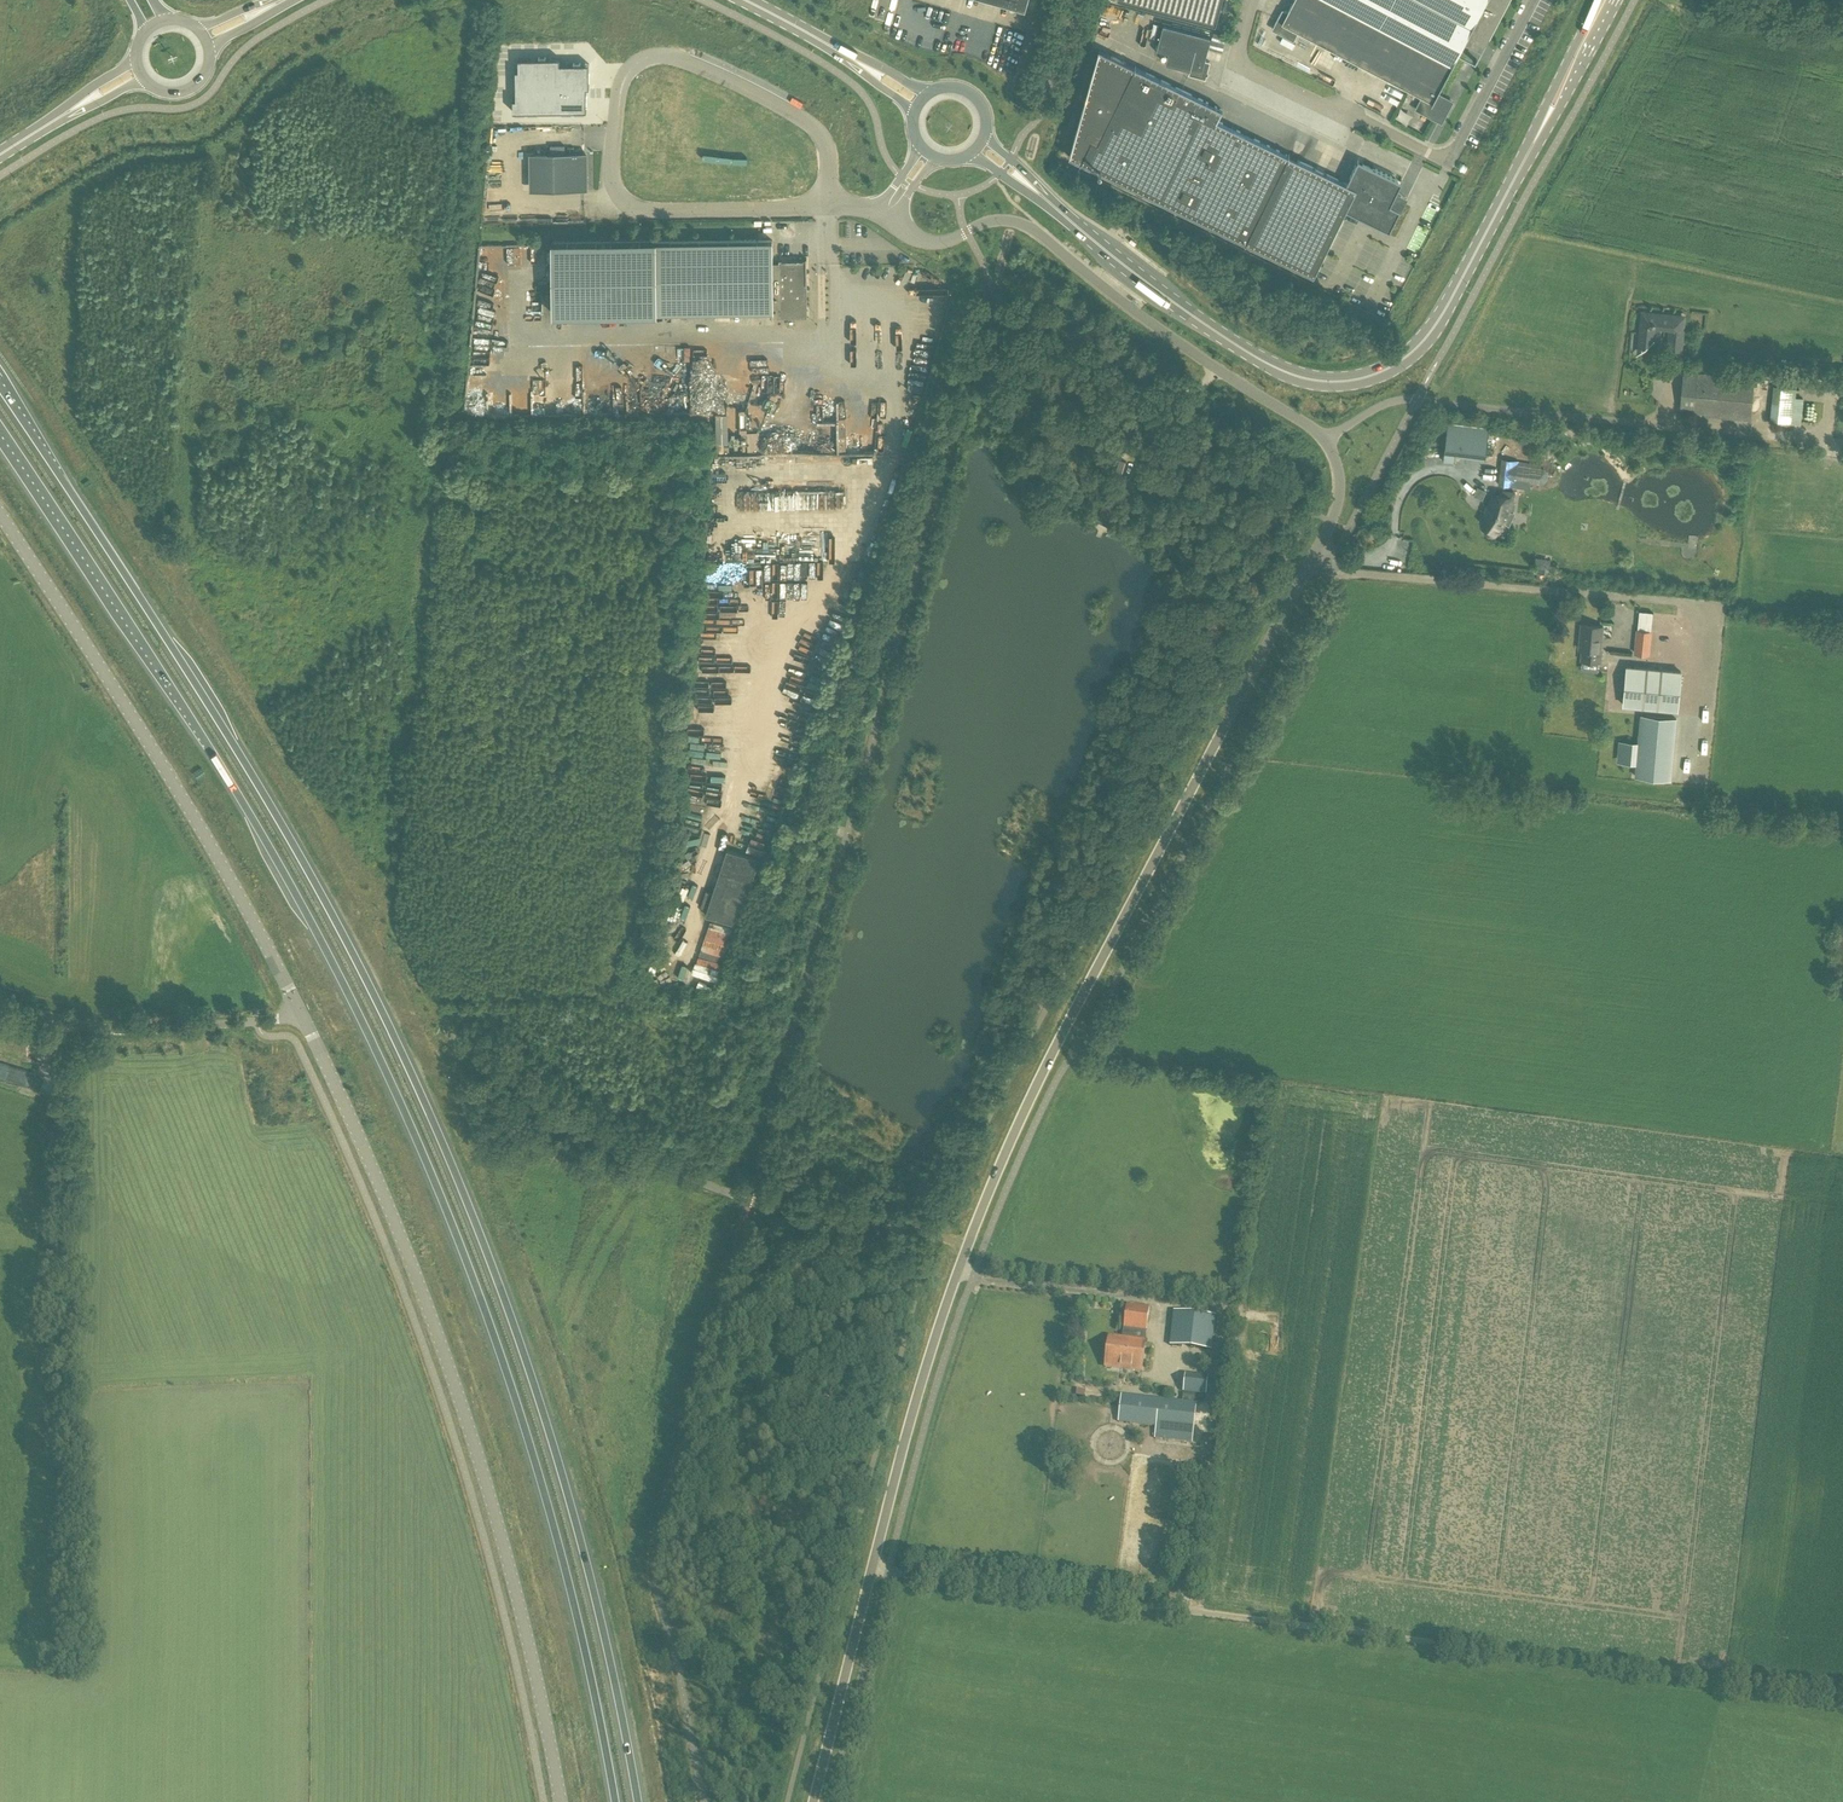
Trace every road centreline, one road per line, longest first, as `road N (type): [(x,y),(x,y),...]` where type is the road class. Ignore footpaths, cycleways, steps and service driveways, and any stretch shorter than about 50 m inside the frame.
road 1 (trunk): [(638,1801),(560,1463),(452,1164),(382,1009),(235,744),(0,387)]
road 2 (trunk): [(0,433),(241,799),(357,1013),(430,1169),(538,1471),(614,1801)]
road 3 (unclassified): [(1842,1696),(872,1568)]
road 4 (secondary): [(980,145),(1236,346),(1297,377),(1355,381),(1387,369),(1428,333),(1609,0)]
road 5 (tertiary): [(301,1013),(448,1366),(516,1589),(561,1801)]
road 6 (unclassified): [(966,1246),(1048,1061),(1332,522)]
road 7 (unclassified): [(886,214),(930,243),(991,221),(1026,225),(1213,367),(1324,440),(1338,465),(1332,522)]
road 8 (unclassified): [(829,206),(635,211),(611,181),(618,85),(643,59),(677,55),(800,117),(819,136),(828,164)]
road 9 (tertiary): [(301,1013),(213,848),(0,512)]
road 10 (unclassified): [(966,1246),(723,1191),(446,1035)]
road 11 (unclassified): [(872,1568),(966,1246)]
road 12 (residential): [(1452,163),(1232,62),(1249,0)]
road 13 (unclassified): [(301,1013),(122,1029),(0,1003)]
road 14 (unclassified): [(813,1801),(872,1568)]
road 15 (secondary): [(745,0),(922,101)]
road 16 (secondary): [(0,155),(140,72)]

